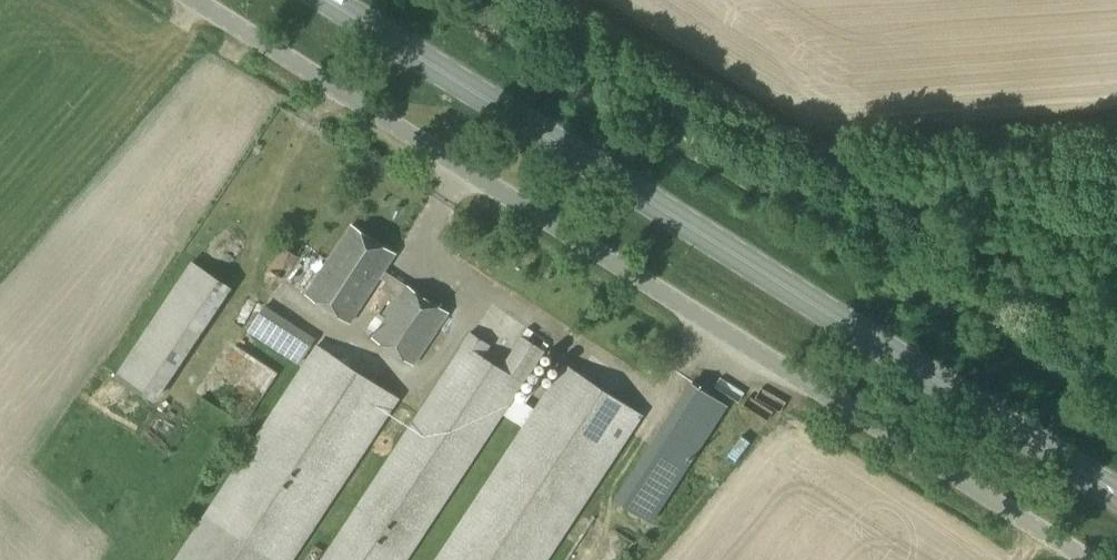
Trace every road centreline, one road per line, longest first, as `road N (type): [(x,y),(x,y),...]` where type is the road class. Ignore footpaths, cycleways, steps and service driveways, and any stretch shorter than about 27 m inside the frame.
road 1 (unclassified): [(1090,559),(197,0)]
road 2 (primary): [(1116,489),(332,0)]

